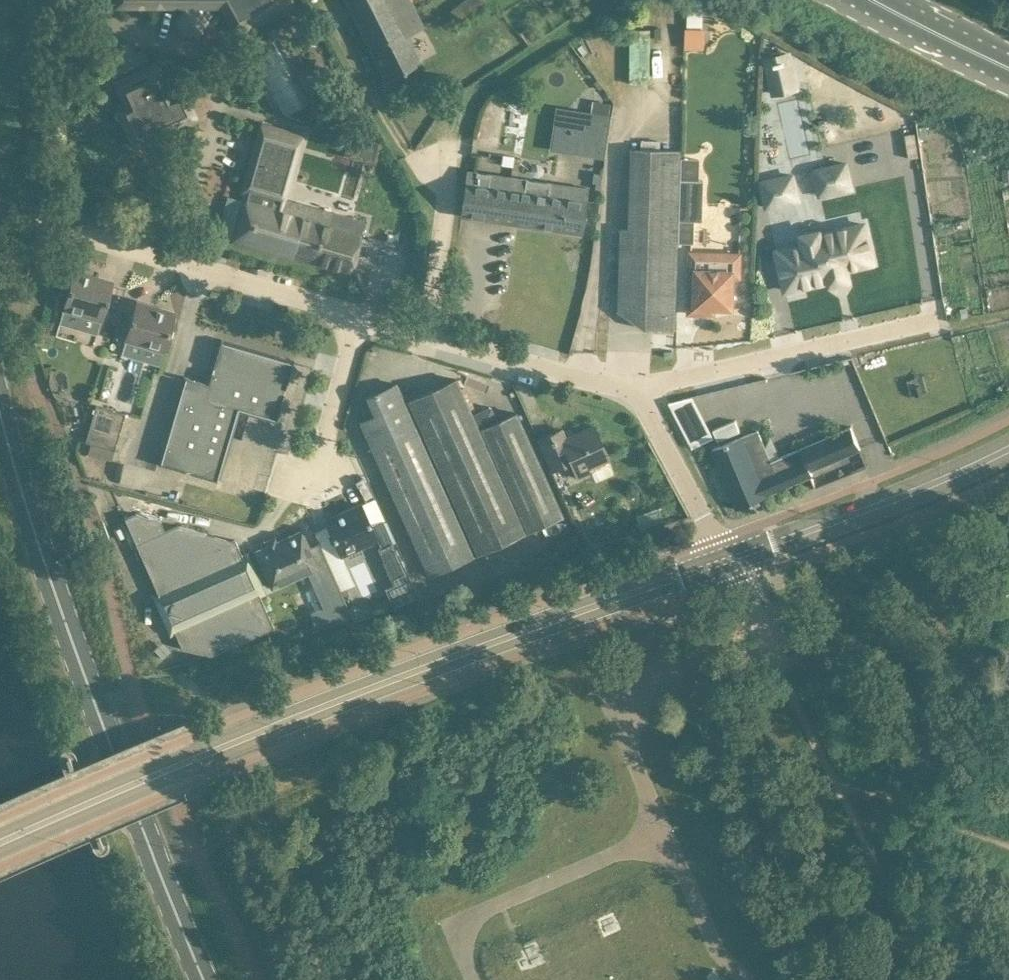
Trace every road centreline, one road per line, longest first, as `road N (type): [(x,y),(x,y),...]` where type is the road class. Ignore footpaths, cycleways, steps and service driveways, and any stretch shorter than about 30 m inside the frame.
road 1 (tertiary): [(0,837),(424,665),(730,558)]
road 2 (secondary): [(204,979),(39,559),(0,424)]
road 3 (residential): [(640,389),(943,318)]
road 4 (tertiary): [(730,558),(1008,449)]
road 5 (residential): [(360,314),(81,235)]
road 6 (residential): [(640,389),(428,336)]
road 7 (residential): [(730,558),(640,389)]
road 8 (residential): [(428,336),(445,147)]
road 9 (primary): [(1008,68),(874,0)]
road 10 (residential): [(322,447),(360,314)]

